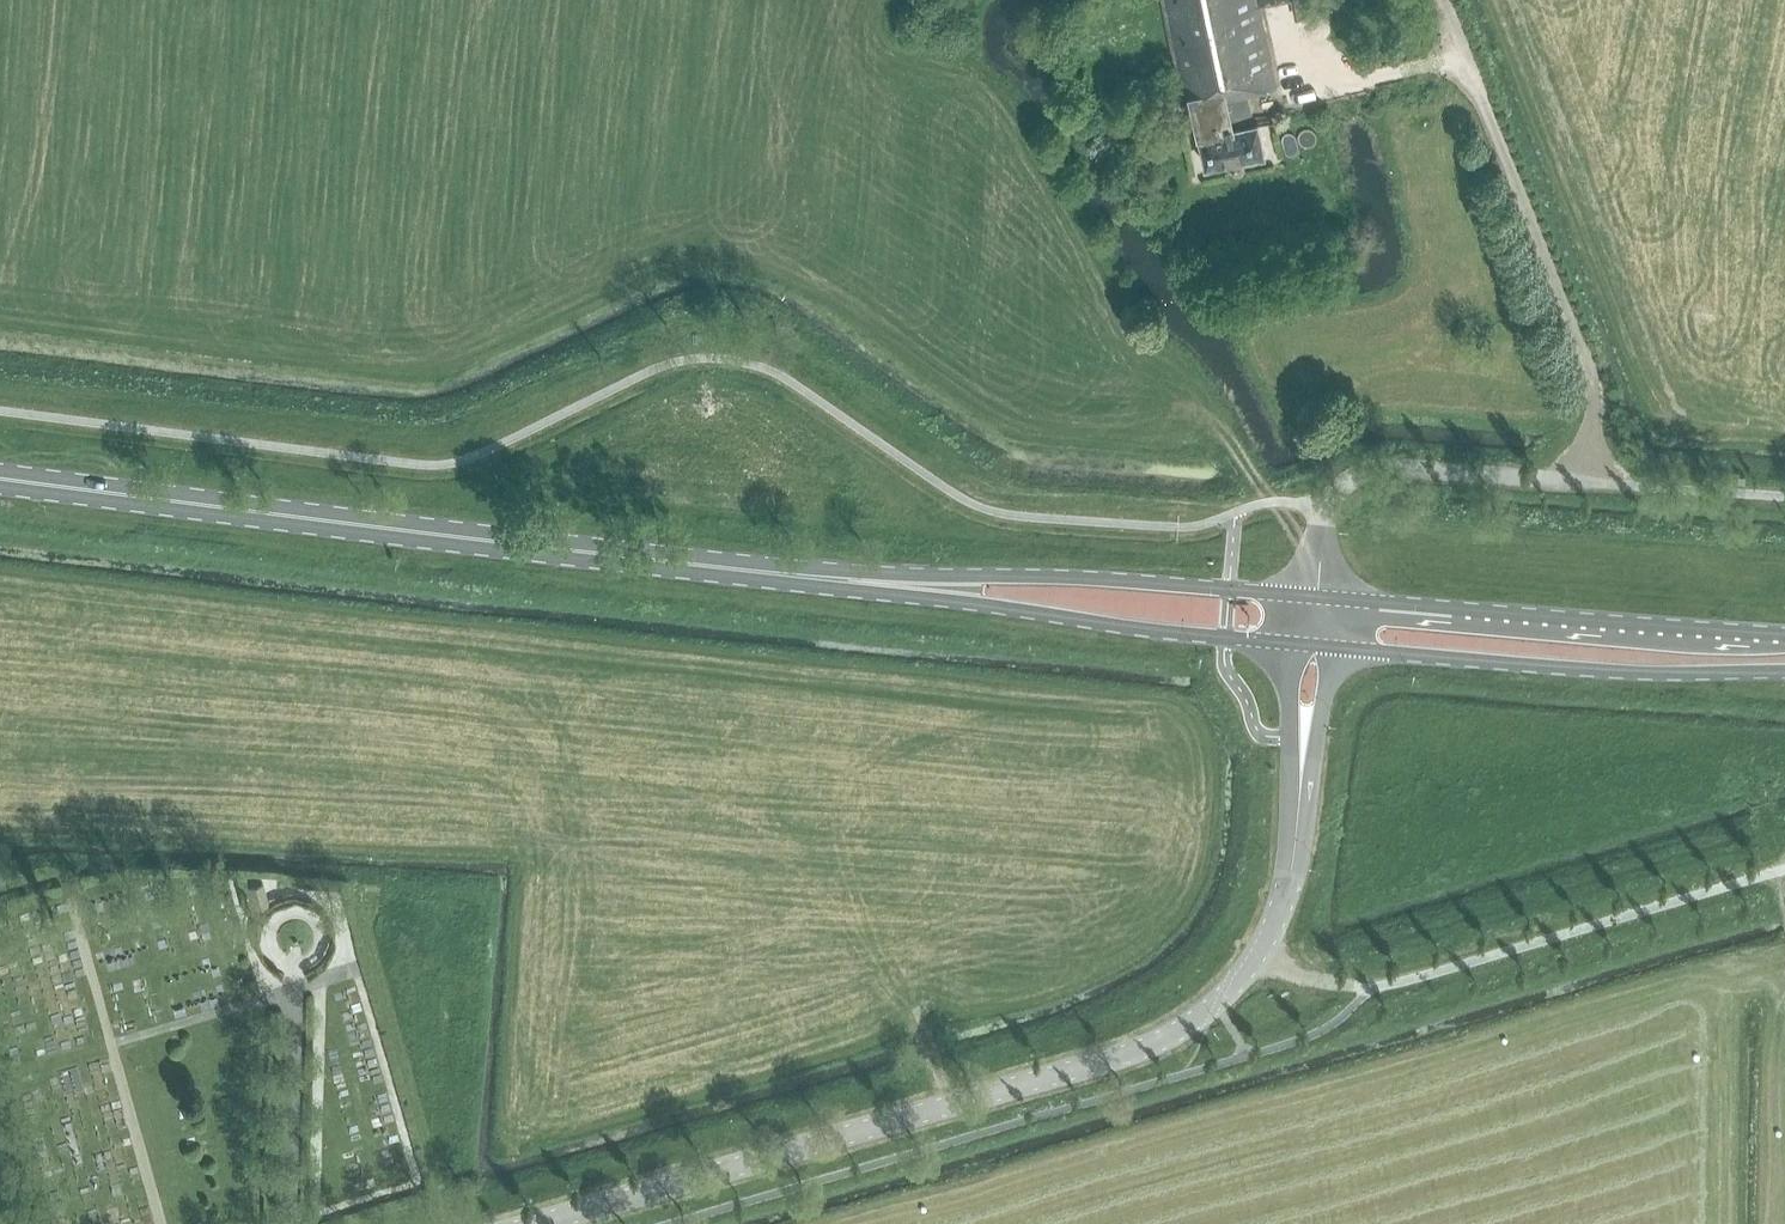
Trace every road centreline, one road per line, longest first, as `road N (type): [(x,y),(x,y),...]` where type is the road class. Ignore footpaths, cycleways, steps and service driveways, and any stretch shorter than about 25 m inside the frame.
road 1 (primary): [(0,480),(863,583)]
road 2 (tertiary): [(529,1223),(1133,1051),(1196,1022),(1258,956)]
road 3 (unclassified): [(1258,956),(1304,977),(1370,987),(1784,871)]
road 4 (primary): [(1314,646),(1608,670),(1784,671)]
road 5 (primary): [(1784,634),(1318,596)]
road 6 (primary): [(1318,596),(1031,577),(863,583)]
road 7 (primary): [(863,583),(1106,625),(1314,646)]
road 8 (unclassified): [(1600,482),(1392,466),(1346,482),(1325,506),(1318,596)]
road 9 (tertiary): [(1258,956),(1294,859),(1314,646)]

